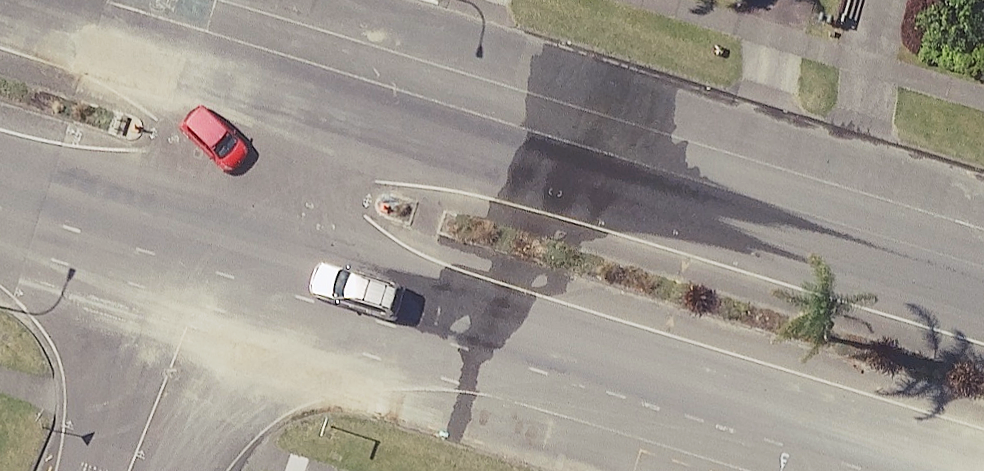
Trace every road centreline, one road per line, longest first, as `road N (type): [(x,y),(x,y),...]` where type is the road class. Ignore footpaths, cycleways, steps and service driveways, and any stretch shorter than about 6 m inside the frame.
road 1 (secondary): [(983,469),(229,238)]
road 2 (secondary): [(273,88),(983,303)]
road 3 (secondary): [(0,8),(273,88)]
road 4 (residential): [(133,470),(229,238)]
road 5 (secondary): [(229,238),(0,167)]
road 6 (residential): [(229,238),(273,88)]

